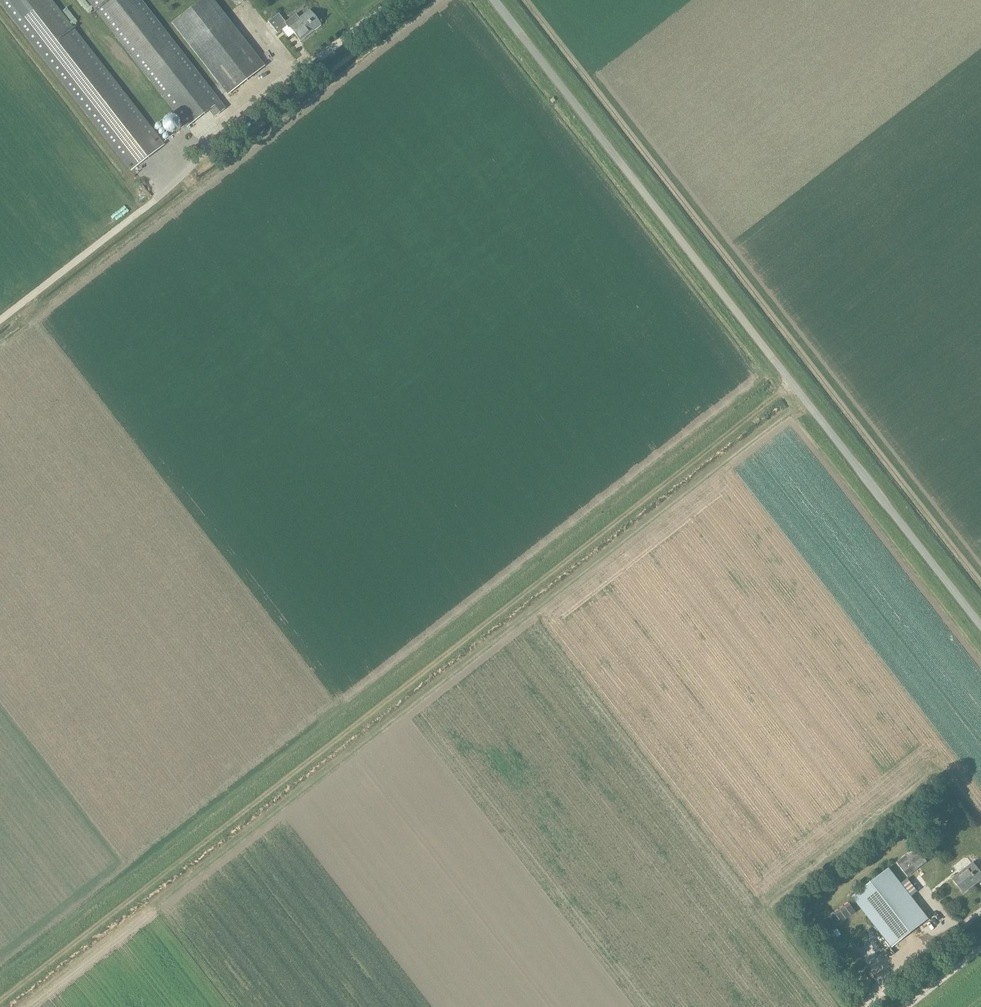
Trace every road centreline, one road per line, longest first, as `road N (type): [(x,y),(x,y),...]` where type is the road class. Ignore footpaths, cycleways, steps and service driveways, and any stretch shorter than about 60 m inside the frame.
road 1 (track): [(0,1000),(793,385)]
road 2 (unclassified): [(980,626),(493,0)]

